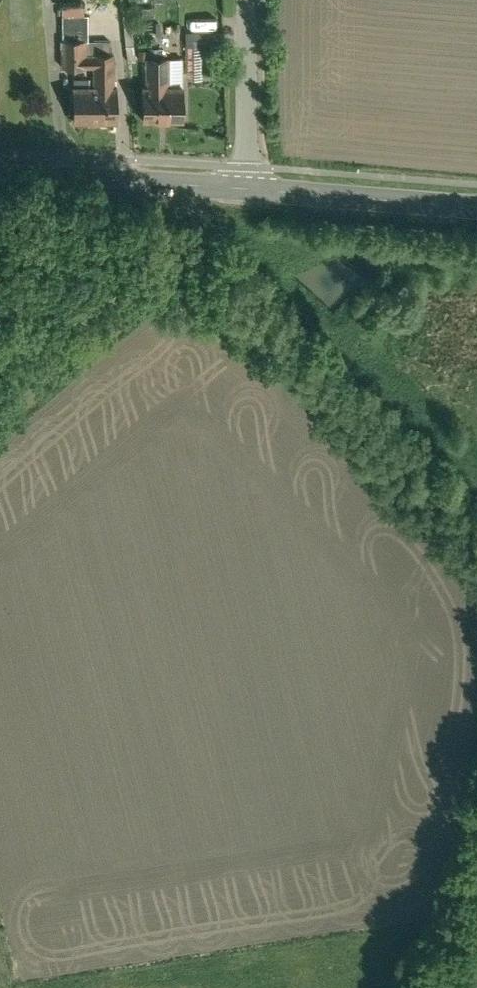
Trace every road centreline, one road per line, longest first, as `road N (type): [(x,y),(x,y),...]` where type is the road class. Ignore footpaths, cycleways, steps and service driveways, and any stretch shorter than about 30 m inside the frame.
road 1 (tertiary): [(0,182),(243,187)]
road 2 (tertiary): [(243,187),(476,207)]
road 3 (residential): [(243,187),(244,0)]

